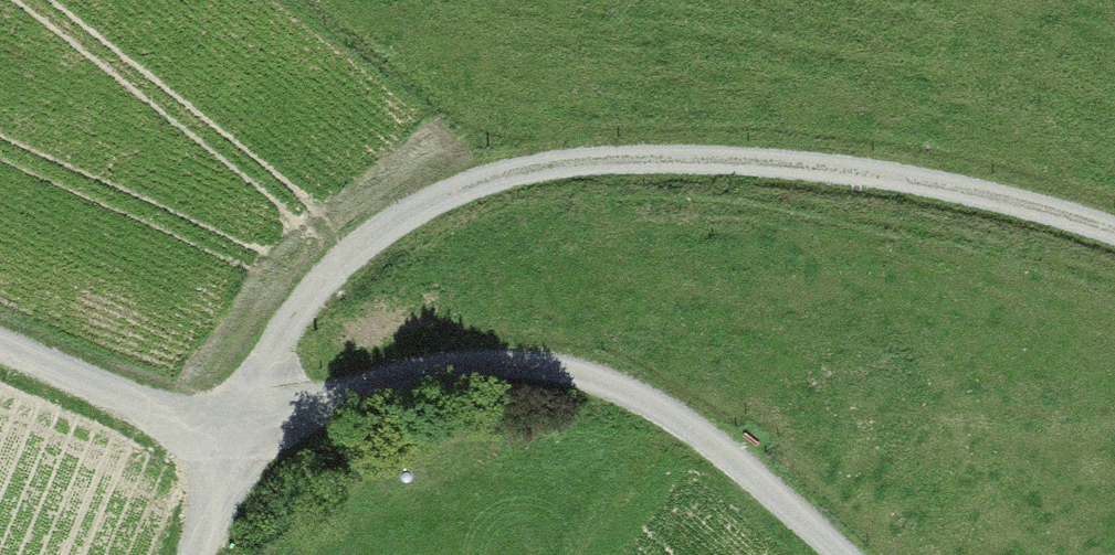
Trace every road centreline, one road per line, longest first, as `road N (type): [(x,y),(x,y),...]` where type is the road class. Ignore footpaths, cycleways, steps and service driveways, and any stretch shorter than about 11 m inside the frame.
road 1 (track): [(220,440),(317,278),(400,208),(529,162),(675,152),(869,169),(1044,202),(1114,226)]
road 2 (track): [(0,342),(220,440),(456,360),(544,361),(616,381),(679,417),(845,554)]
road 3 (track): [(220,440),(185,554)]

